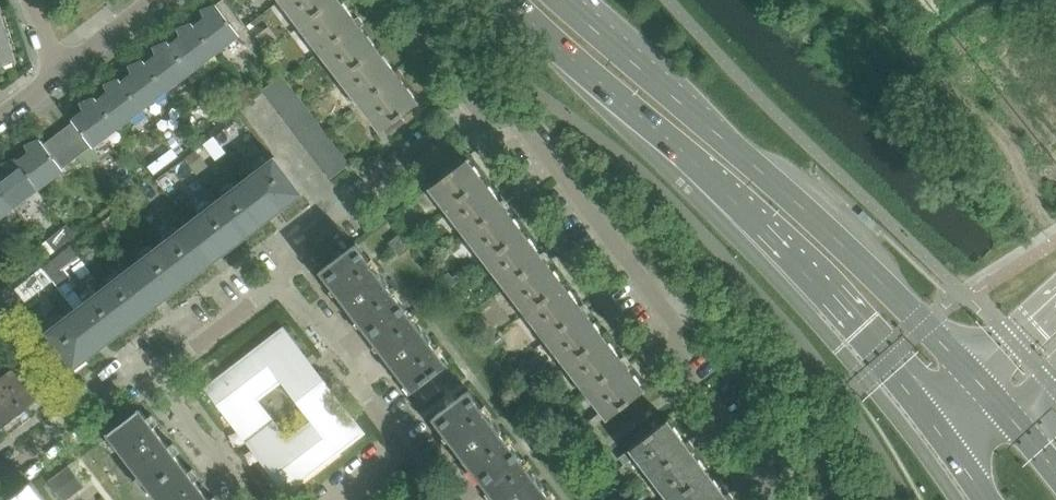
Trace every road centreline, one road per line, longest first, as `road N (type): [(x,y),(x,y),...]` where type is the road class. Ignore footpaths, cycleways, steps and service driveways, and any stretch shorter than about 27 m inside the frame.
road 1 (primary): [(512,0),(701,169),(862,331),(987,499)]
road 2 (primary): [(1055,466),(809,203),(579,0)]
road 3 (residential): [(782,499),(672,359),(676,329),(522,122),(475,106)]
road 4 (residential): [(453,499),(280,280)]
road 5 (residential): [(280,280),(298,244),(475,106)]
road 6 (residential): [(0,480),(65,436),(79,414),(121,382),(154,376)]
road 7 (residential): [(154,376),(280,280)]
road 8 (residential): [(250,499),(154,376)]
road 9 (residential): [(475,106),(392,0)]

